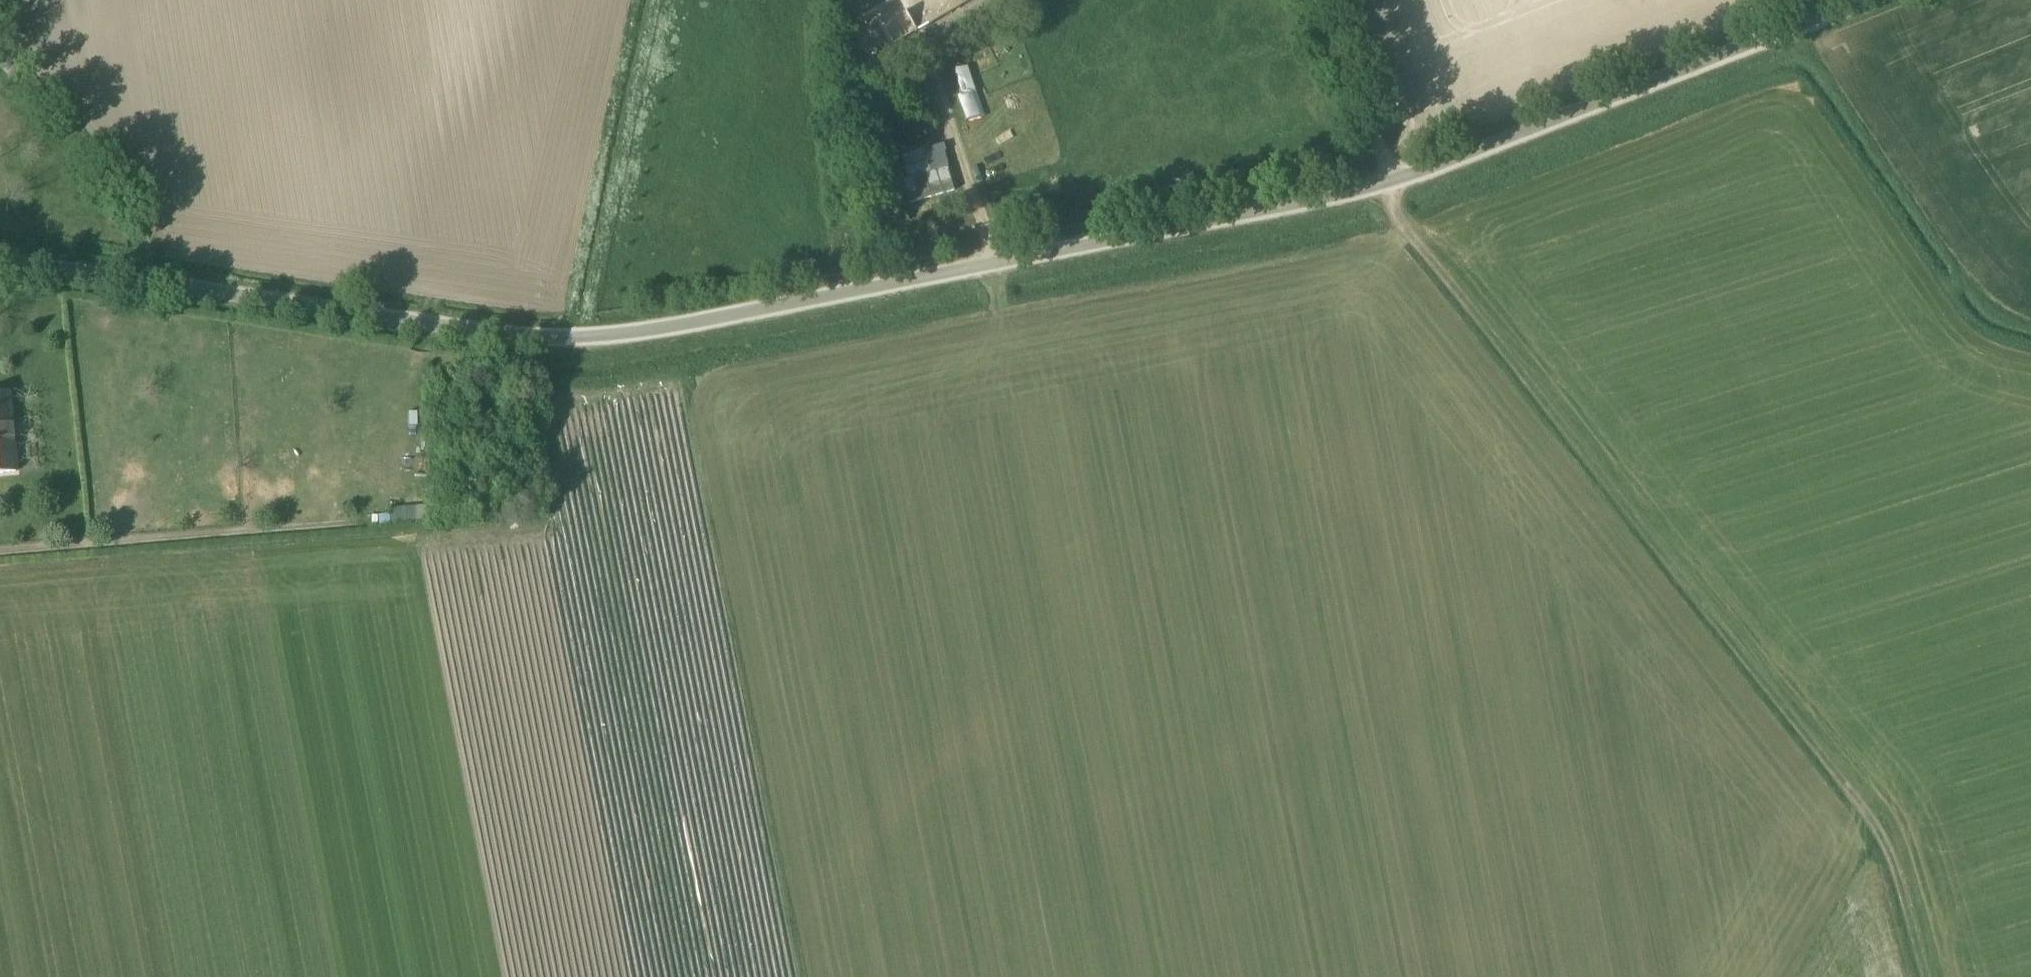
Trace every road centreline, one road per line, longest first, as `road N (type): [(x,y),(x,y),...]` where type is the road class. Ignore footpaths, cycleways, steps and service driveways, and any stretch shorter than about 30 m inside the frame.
road 1 (unclassified): [(0,252),(570,329),(651,329),(1387,188),(1867,0)]
road 2 (track): [(1923,976),(1886,845),(1540,411),(1387,188),(1315,0)]

